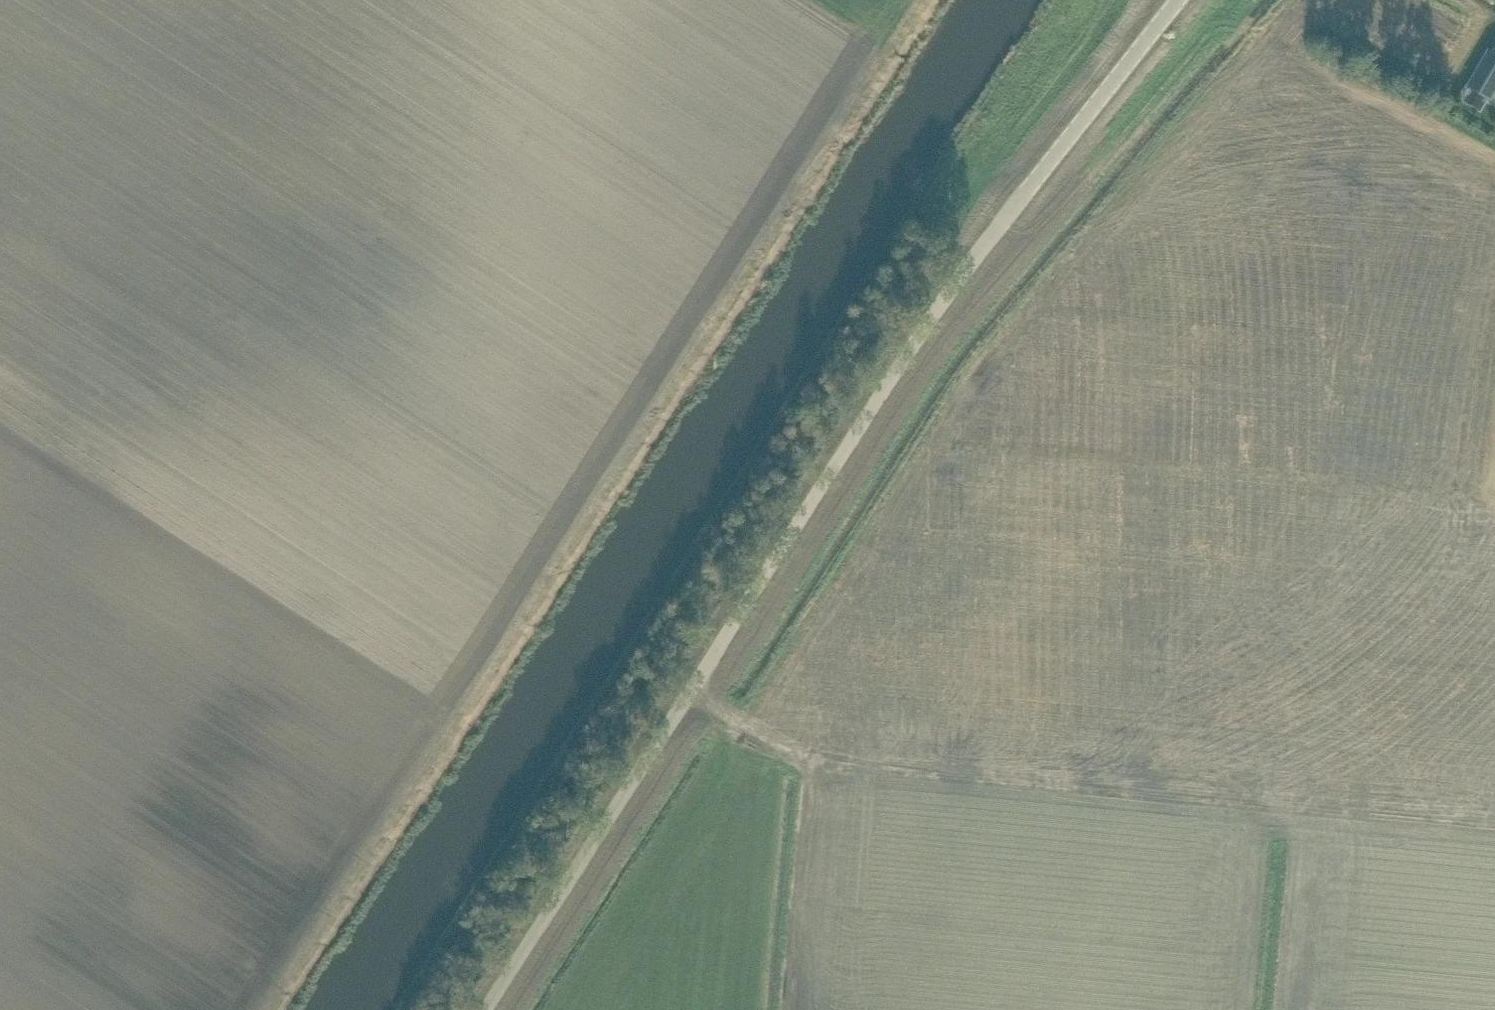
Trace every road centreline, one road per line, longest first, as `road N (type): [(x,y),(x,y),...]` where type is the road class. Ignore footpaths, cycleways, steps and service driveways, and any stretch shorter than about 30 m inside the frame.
road 1 (unclassified): [(486,1009),(991,227),(1181,0)]

